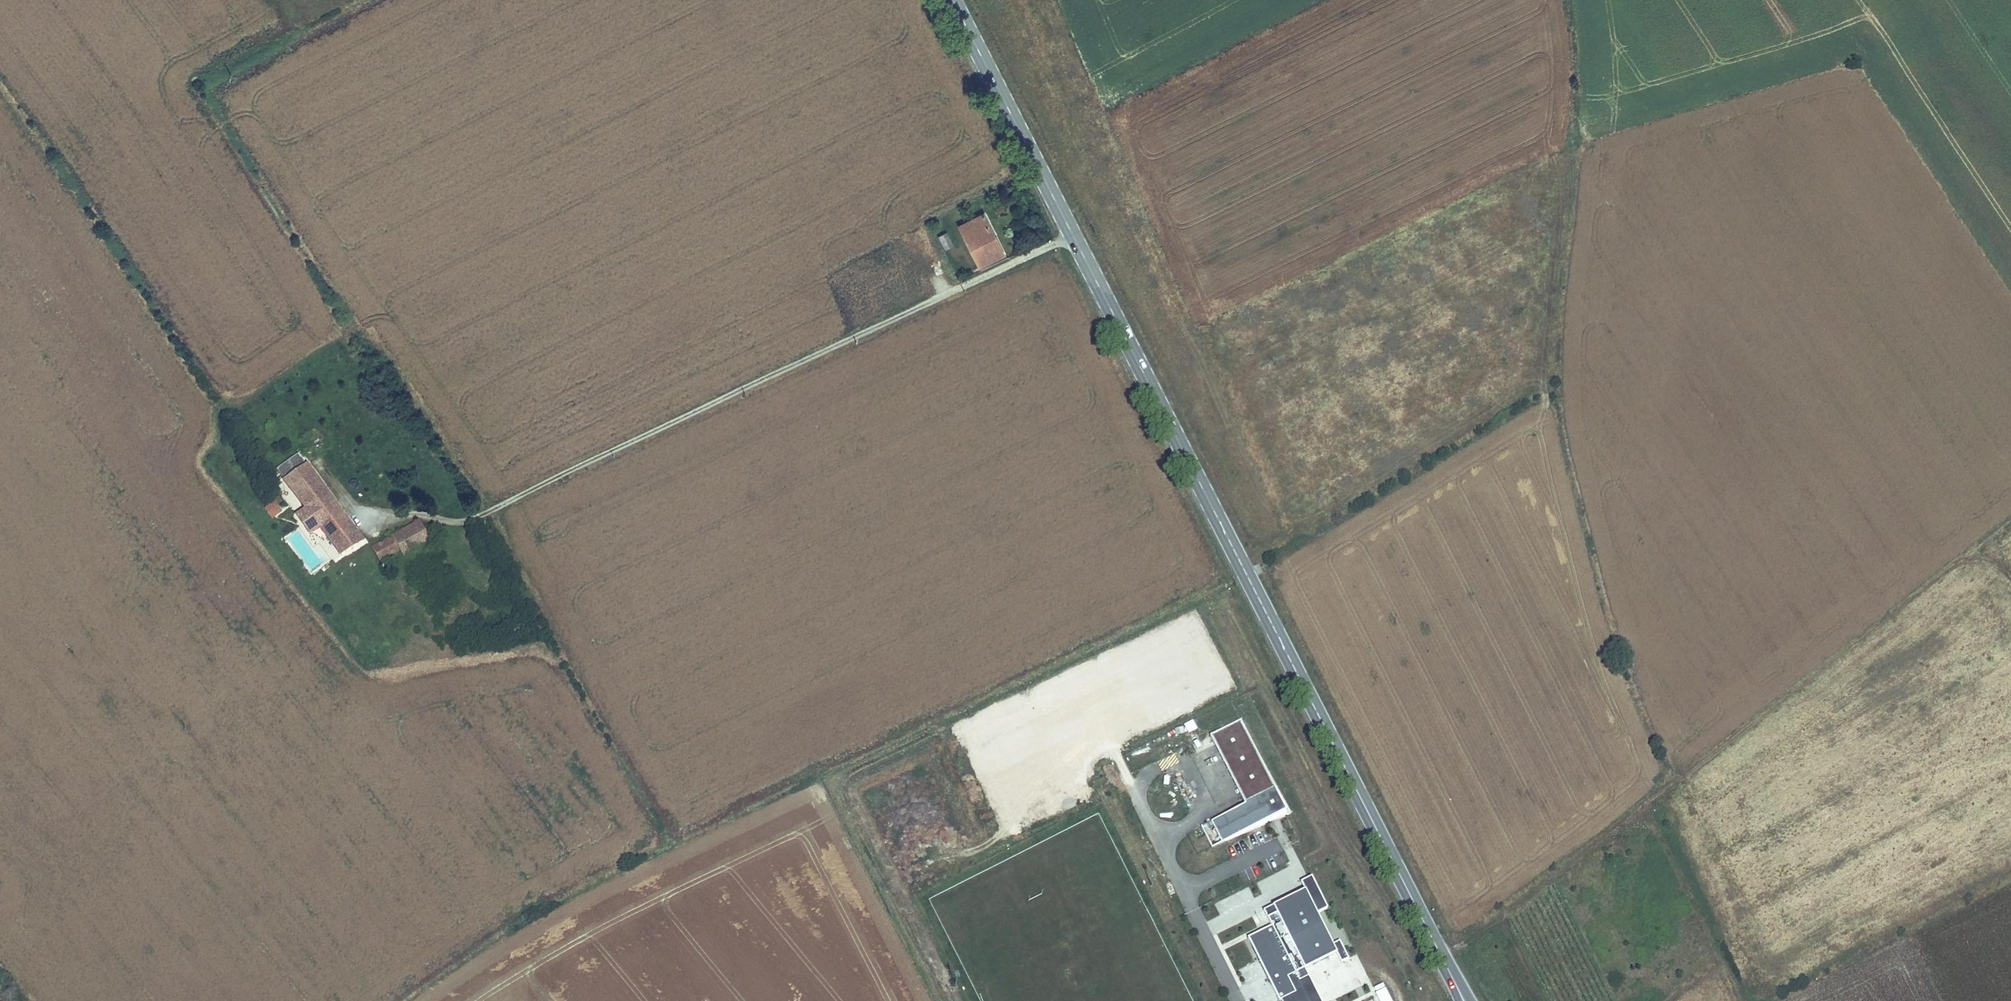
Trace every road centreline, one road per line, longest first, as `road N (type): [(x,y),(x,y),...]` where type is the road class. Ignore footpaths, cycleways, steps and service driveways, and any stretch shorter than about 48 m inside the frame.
road 1 (secondary): [(1444,952),(953,0)]
road 2 (track): [(1444,952),(1987,533),(2010,579)]

